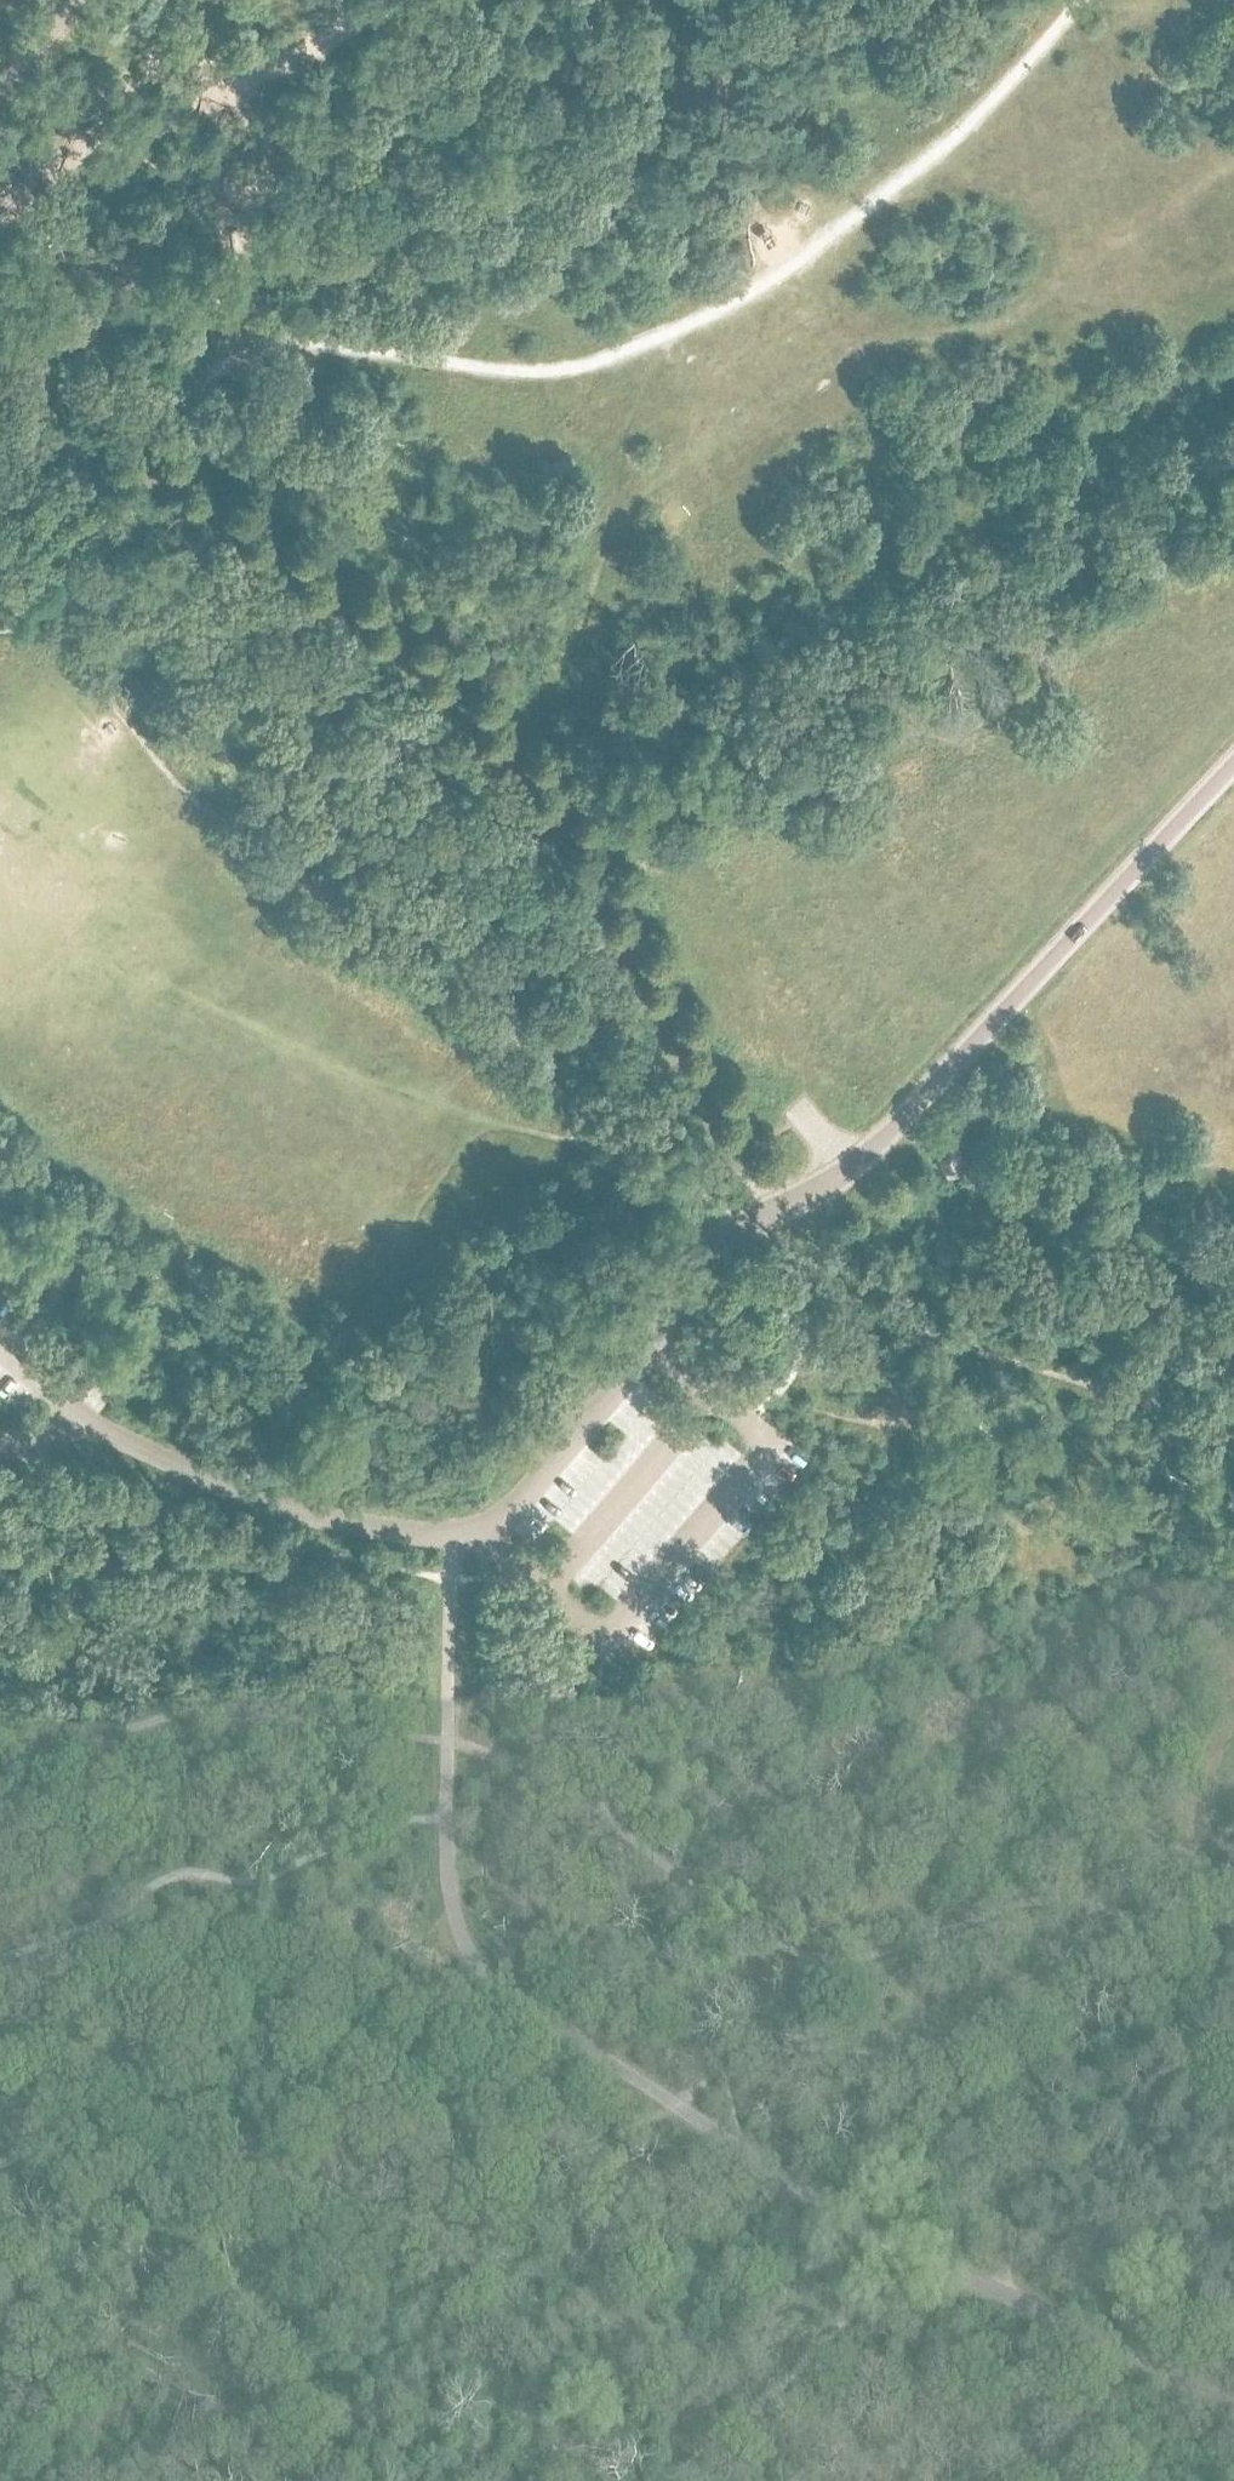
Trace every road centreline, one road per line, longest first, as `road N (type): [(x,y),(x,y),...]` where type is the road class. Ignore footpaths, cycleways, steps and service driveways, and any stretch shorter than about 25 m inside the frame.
road 1 (track): [(1233,1830),(1135,1946),(1041,2003),(897,2055),(752,2051),(673,2101)]
road 2 (track): [(1233,1433),(938,1336),(868,1306),(754,1238)]
road 3 (track): [(660,2480),(736,2429),(833,2333),(856,2299),(865,2227)]

